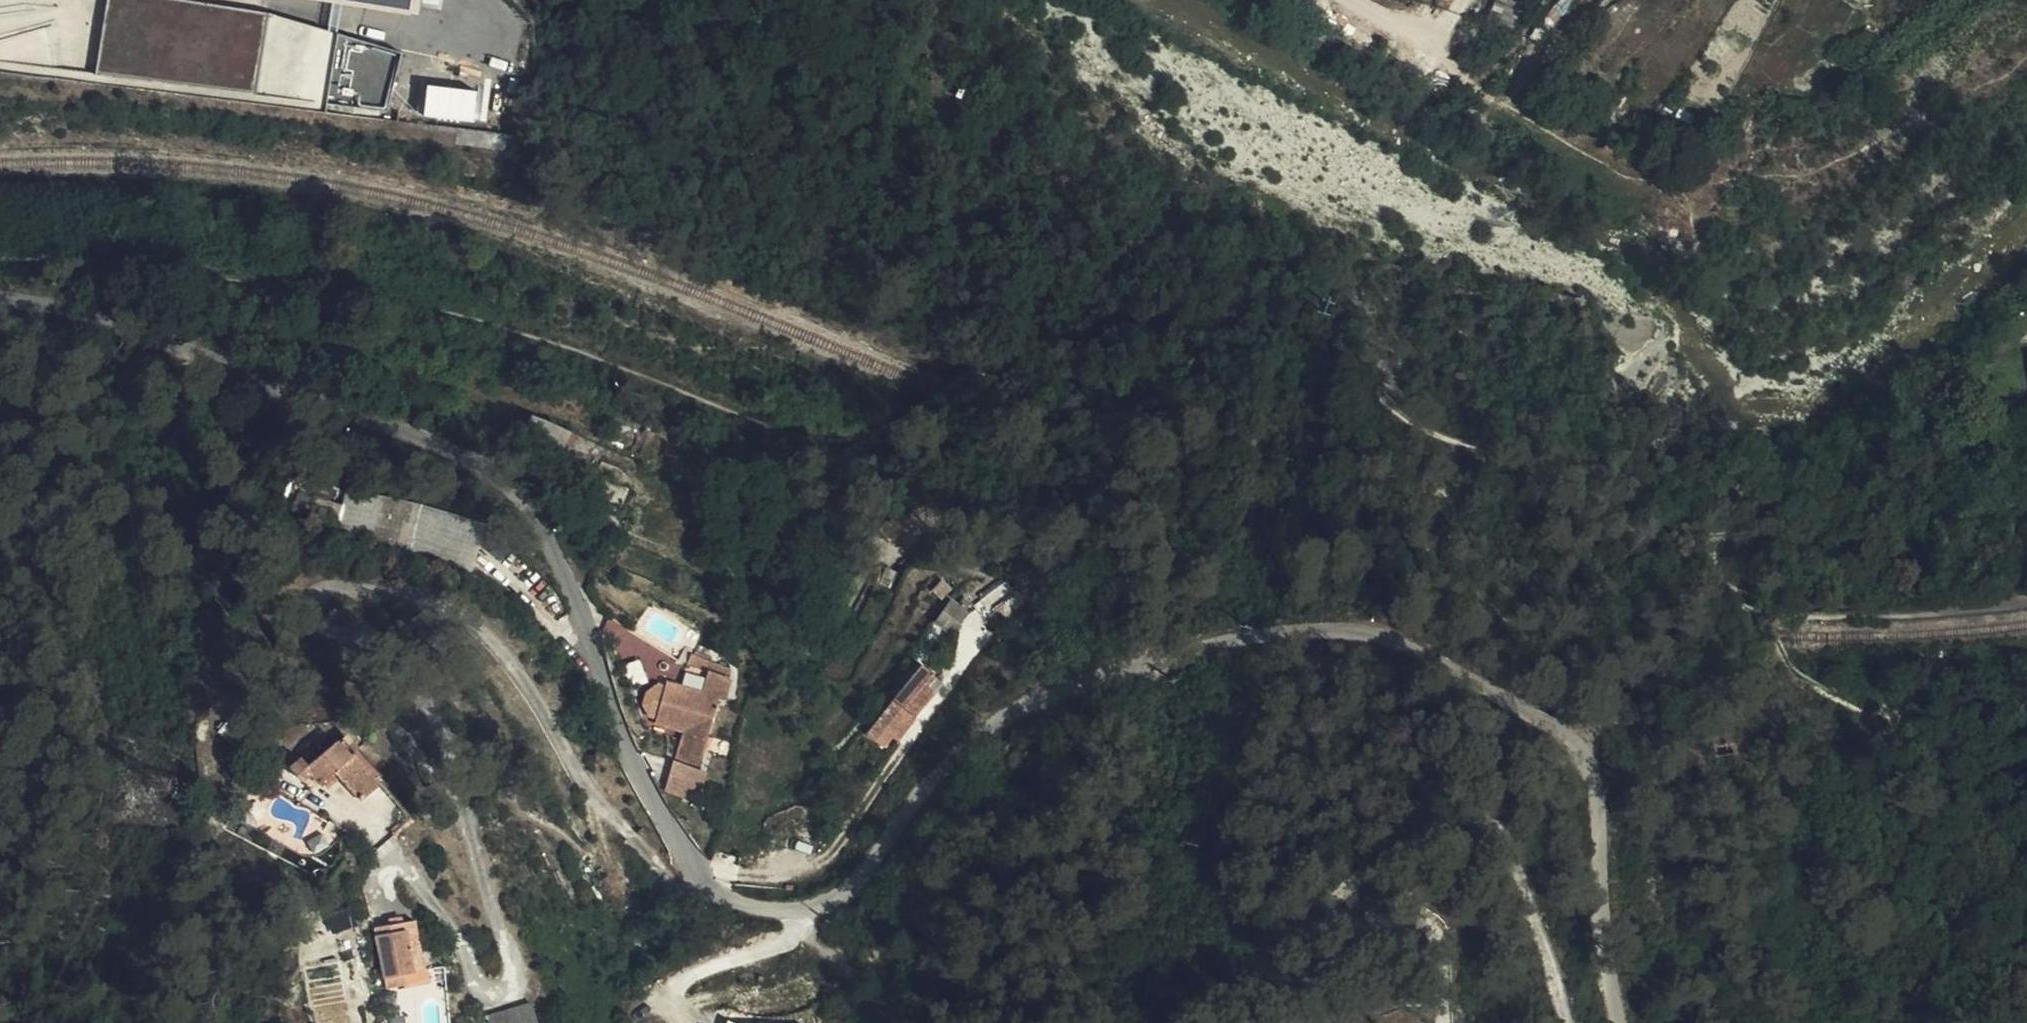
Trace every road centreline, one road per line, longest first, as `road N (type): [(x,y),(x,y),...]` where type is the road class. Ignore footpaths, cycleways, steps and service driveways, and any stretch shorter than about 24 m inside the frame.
road 1 (residential): [(0,307),(77,319),(323,404),(475,466),(515,495),(547,529),(650,810),(690,869),(771,917),(814,907),(853,883),(928,796),(1025,711),(1099,674),(1288,630),(1383,639),(1477,665),(1551,708),(1589,761),(1607,855)]
road 2 (unclassified): [(1348,0),(1413,31),(1459,13),(1463,0)]

